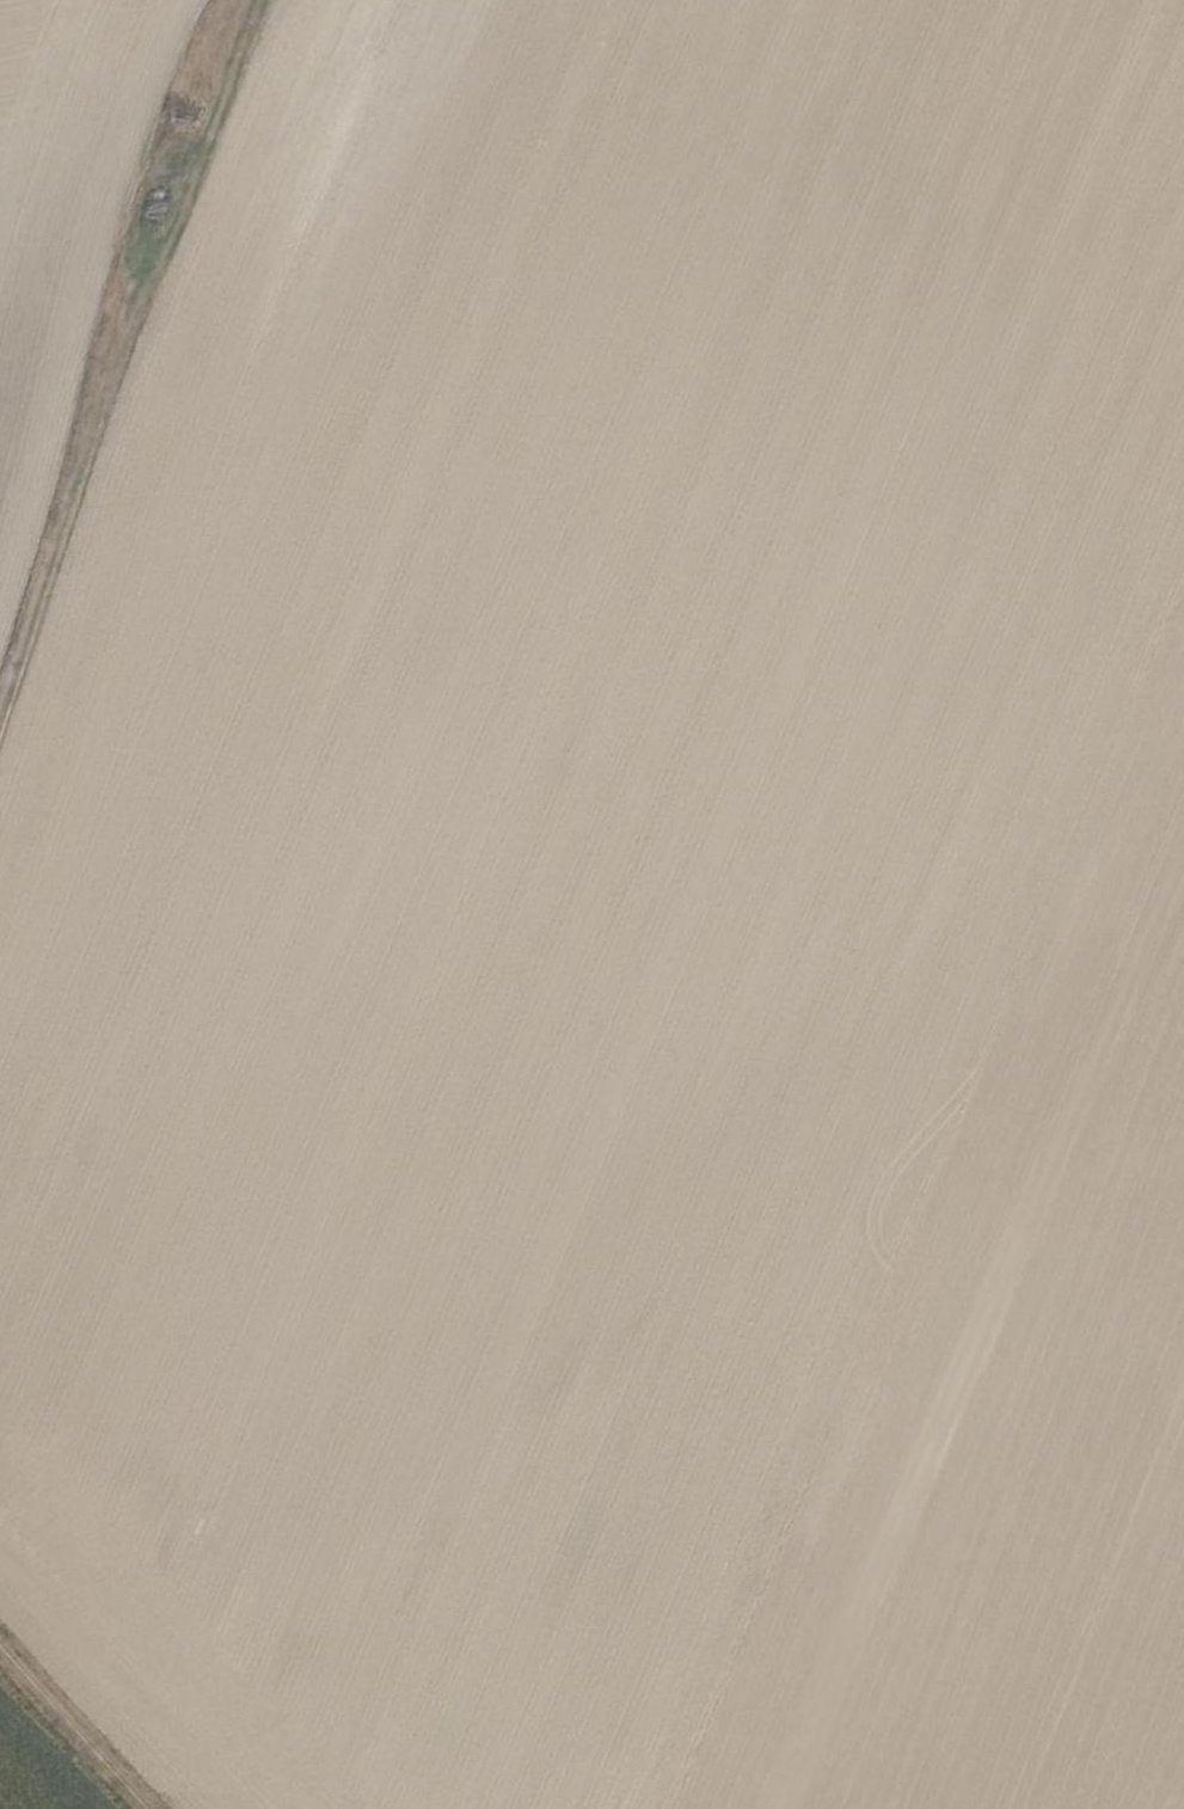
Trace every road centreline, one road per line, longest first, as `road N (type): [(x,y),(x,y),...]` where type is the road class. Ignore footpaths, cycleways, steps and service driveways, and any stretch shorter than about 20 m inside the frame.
road 1 (track): [(0,688),(106,348),(181,204),(263,0)]
road 2 (track): [(0,1633),(150,1808)]

